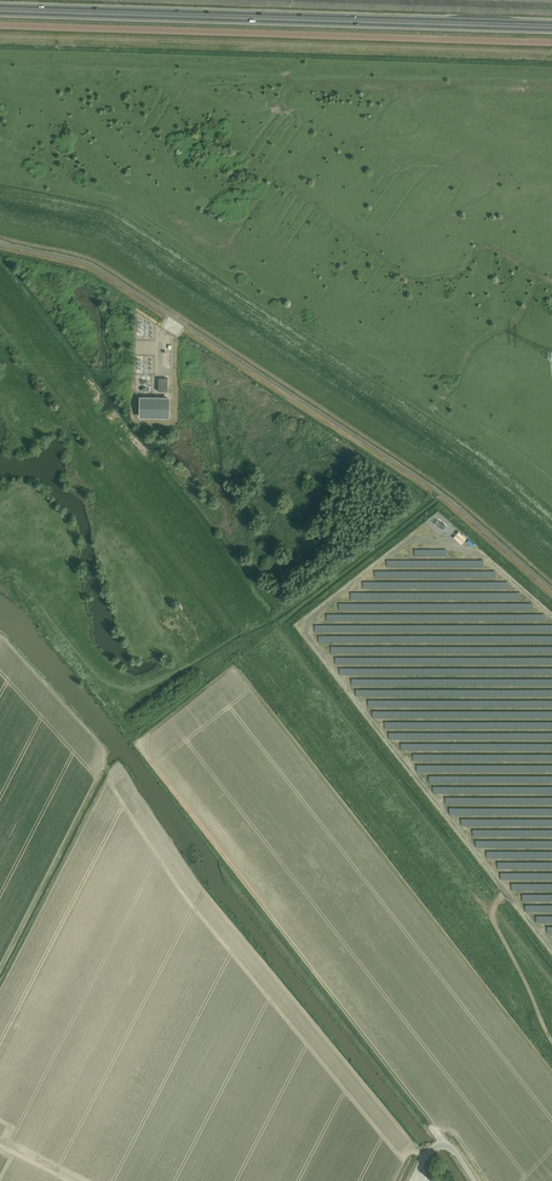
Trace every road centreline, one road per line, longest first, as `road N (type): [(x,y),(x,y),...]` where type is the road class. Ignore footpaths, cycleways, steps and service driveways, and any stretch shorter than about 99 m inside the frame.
road 1 (tertiary): [(551,43),(0,26)]
road 2 (trunk): [(0,13),(551,30)]
road 3 (trunk): [(551,23),(0,6)]
road 4 (track): [(0,218),(105,244),(455,471)]
road 5 (track): [(241,635),(0,323)]
road 6 (track): [(279,652),(490,913)]
road 7 (track): [(551,1041),(490,913),(502,896)]
road 8 (track): [(455,471),(551,555)]

